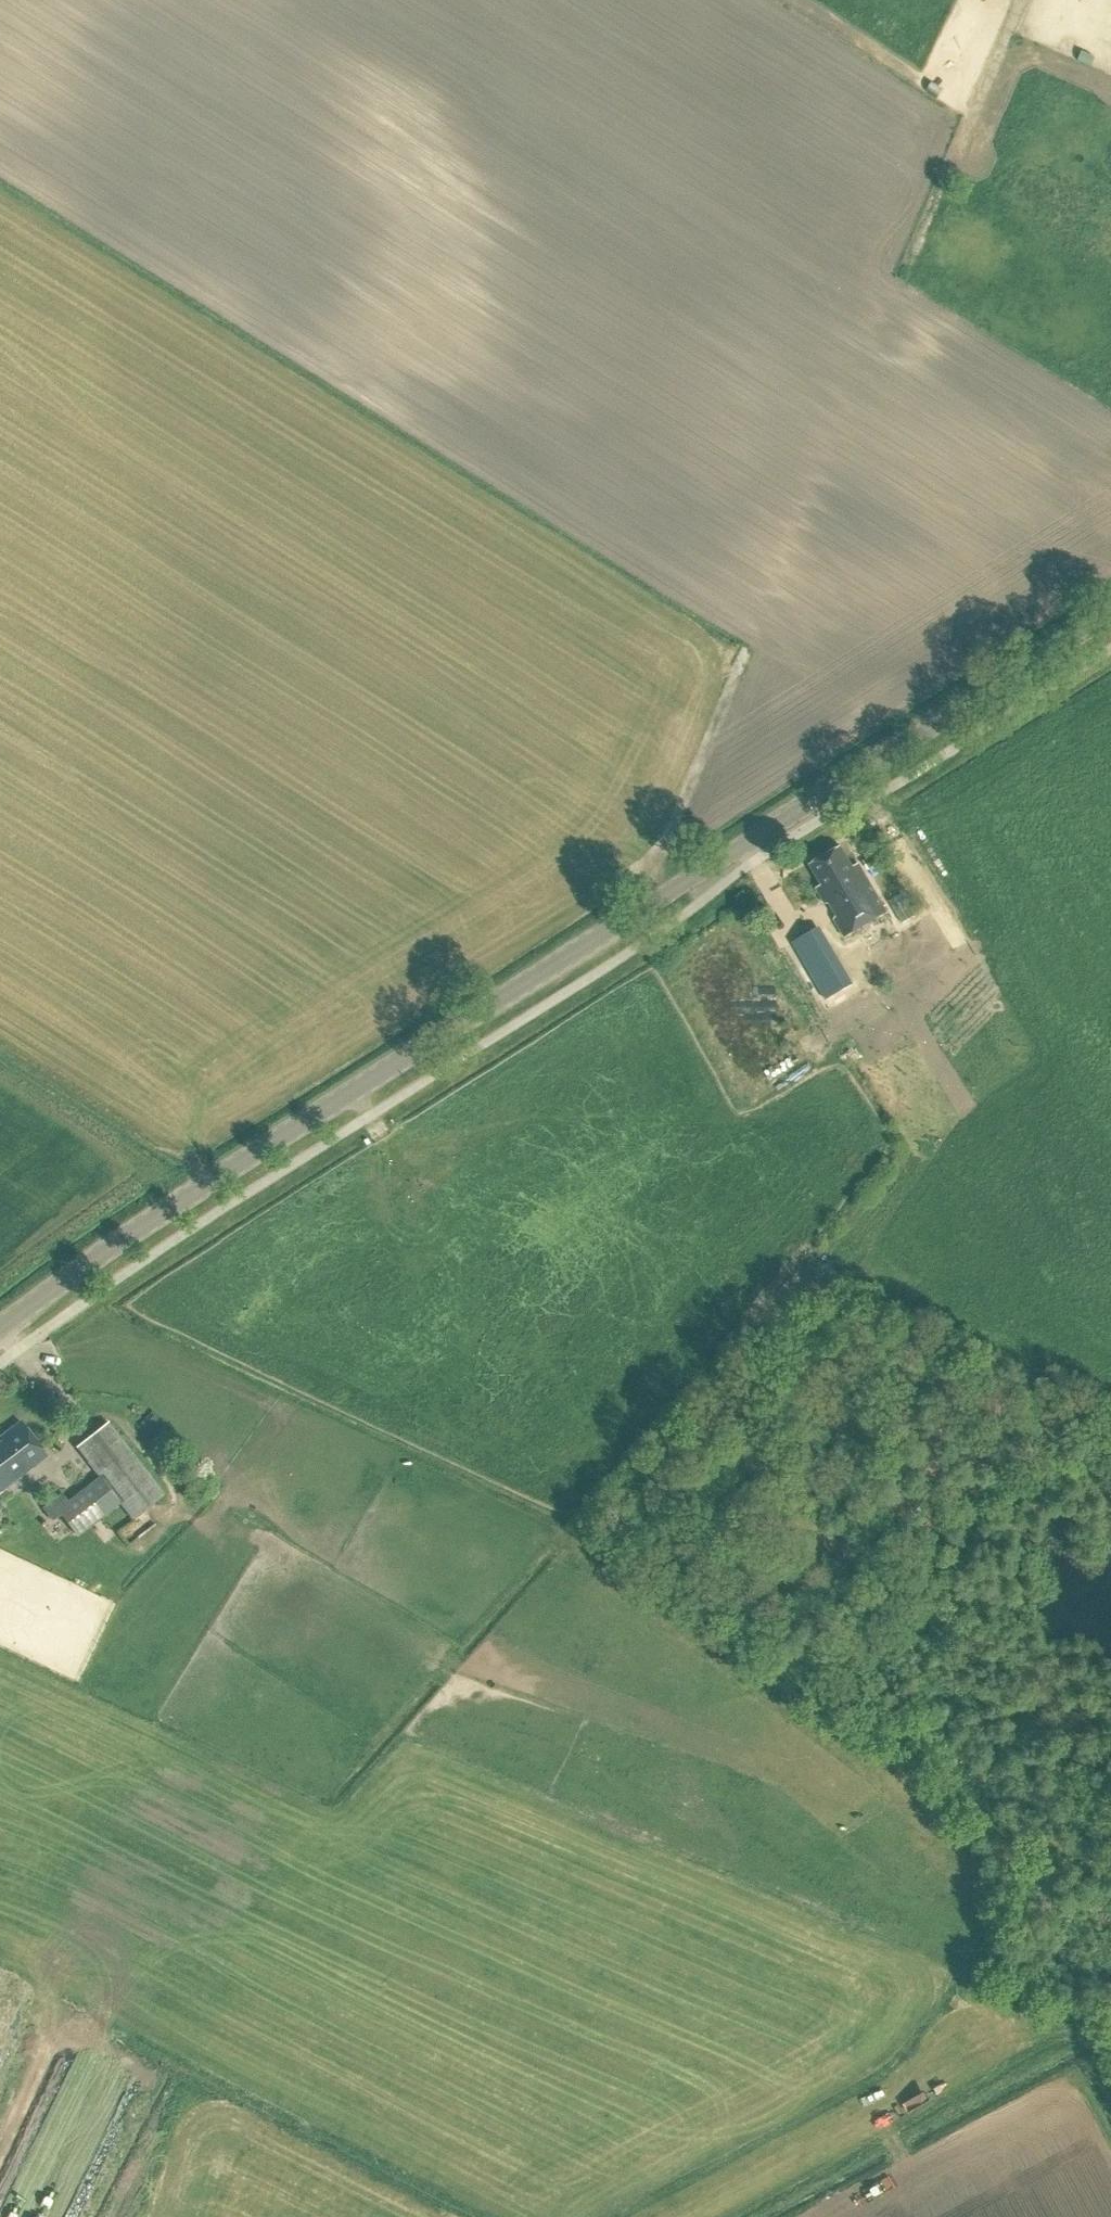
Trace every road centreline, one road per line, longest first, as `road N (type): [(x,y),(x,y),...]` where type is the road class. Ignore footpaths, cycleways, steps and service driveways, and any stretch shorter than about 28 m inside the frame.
road 1 (tertiary): [(0,1327),(156,1216),(1110,611)]

